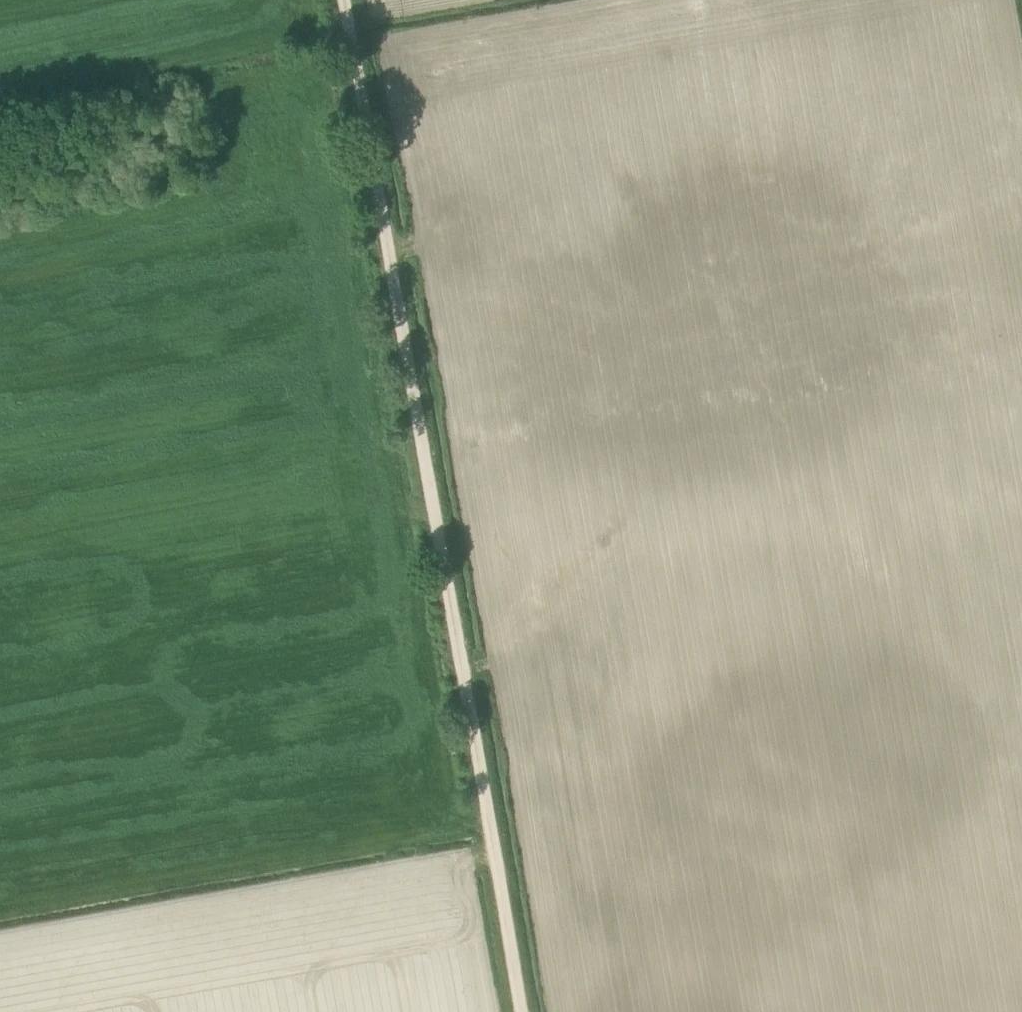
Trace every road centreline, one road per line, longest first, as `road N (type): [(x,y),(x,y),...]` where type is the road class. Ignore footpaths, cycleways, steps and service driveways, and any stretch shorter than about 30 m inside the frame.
road 1 (track): [(521,1011),(343,0)]

